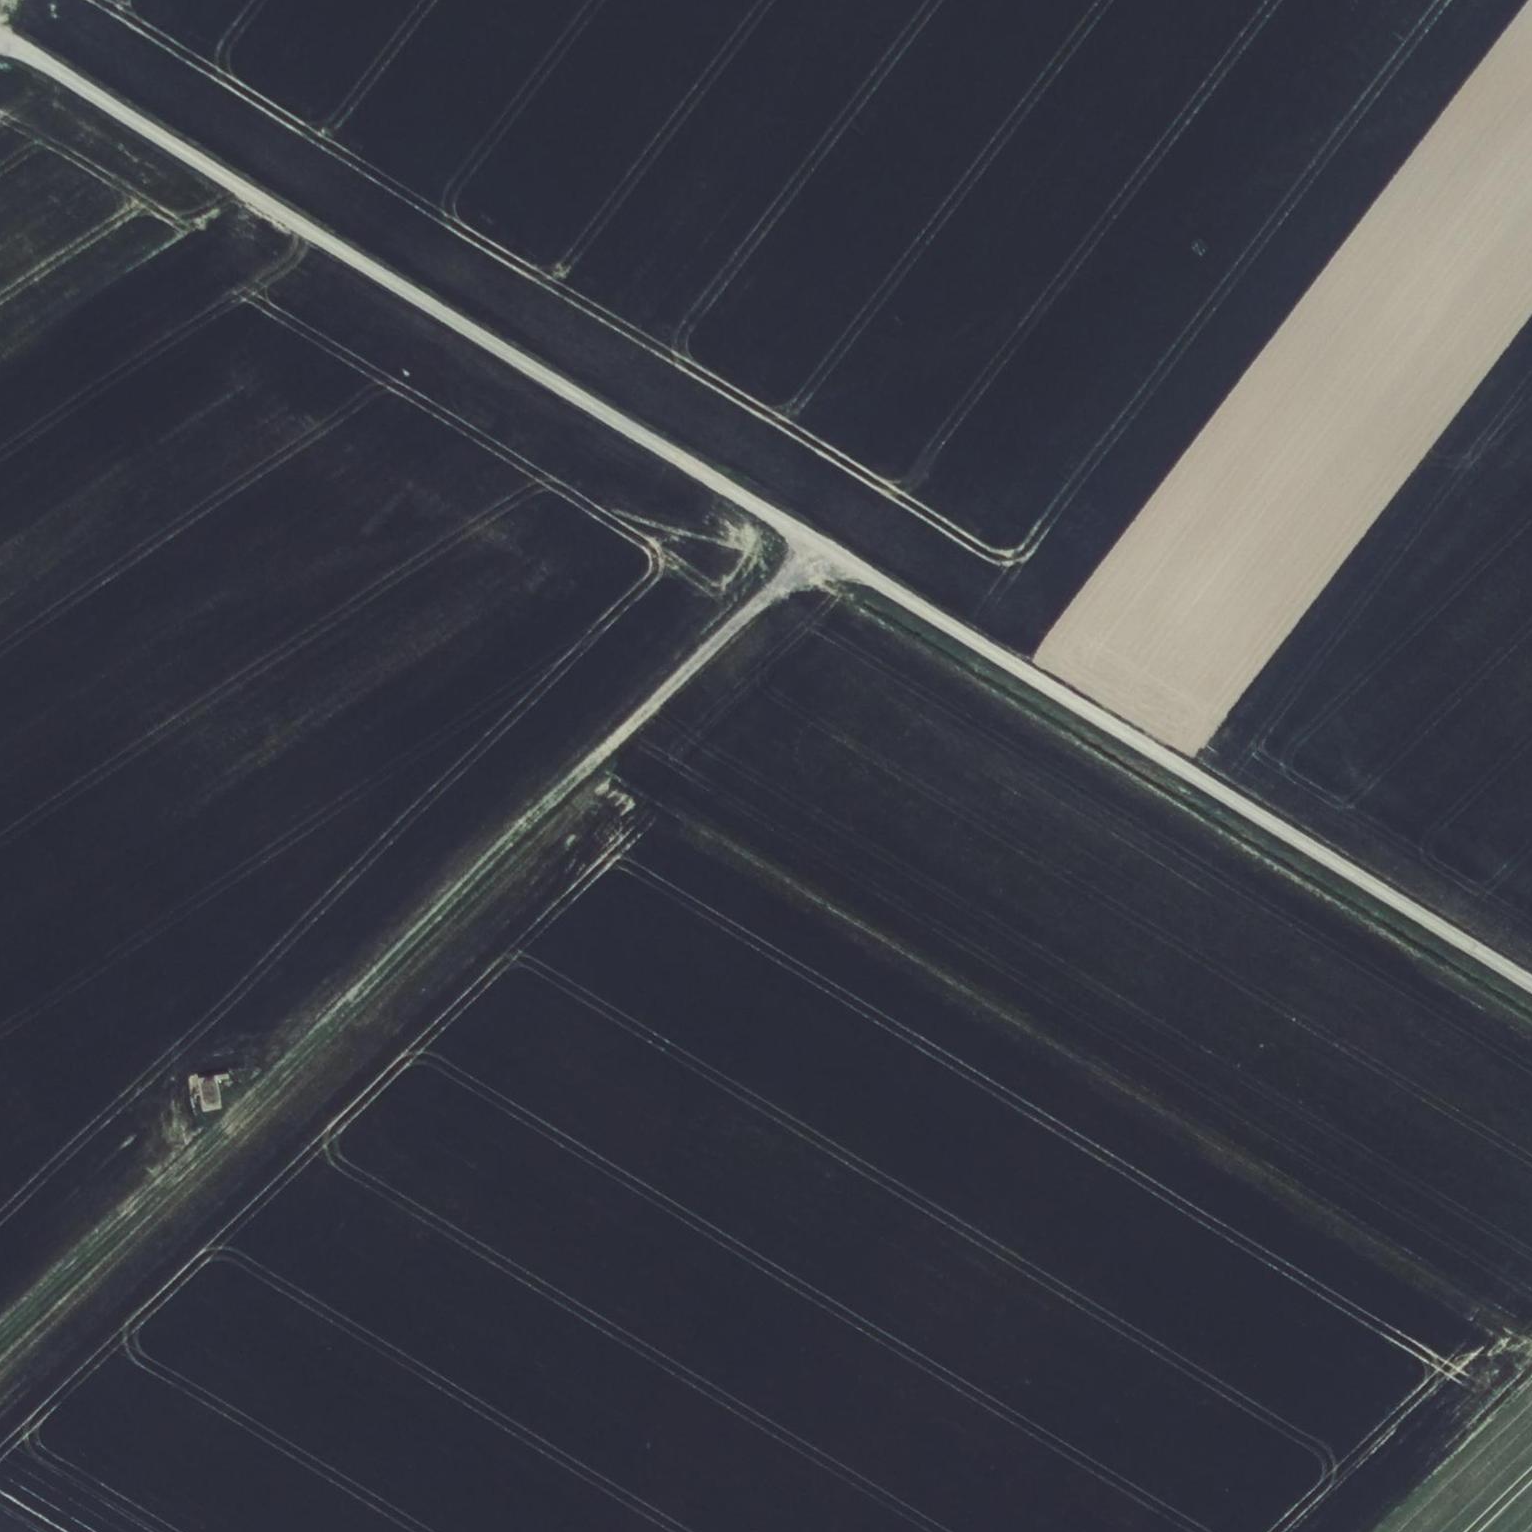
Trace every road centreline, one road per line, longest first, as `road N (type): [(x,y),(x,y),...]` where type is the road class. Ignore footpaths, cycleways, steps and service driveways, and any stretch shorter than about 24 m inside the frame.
road 1 (track): [(0,41),(1531,994)]
road 2 (track): [(0,1360),(816,555)]

